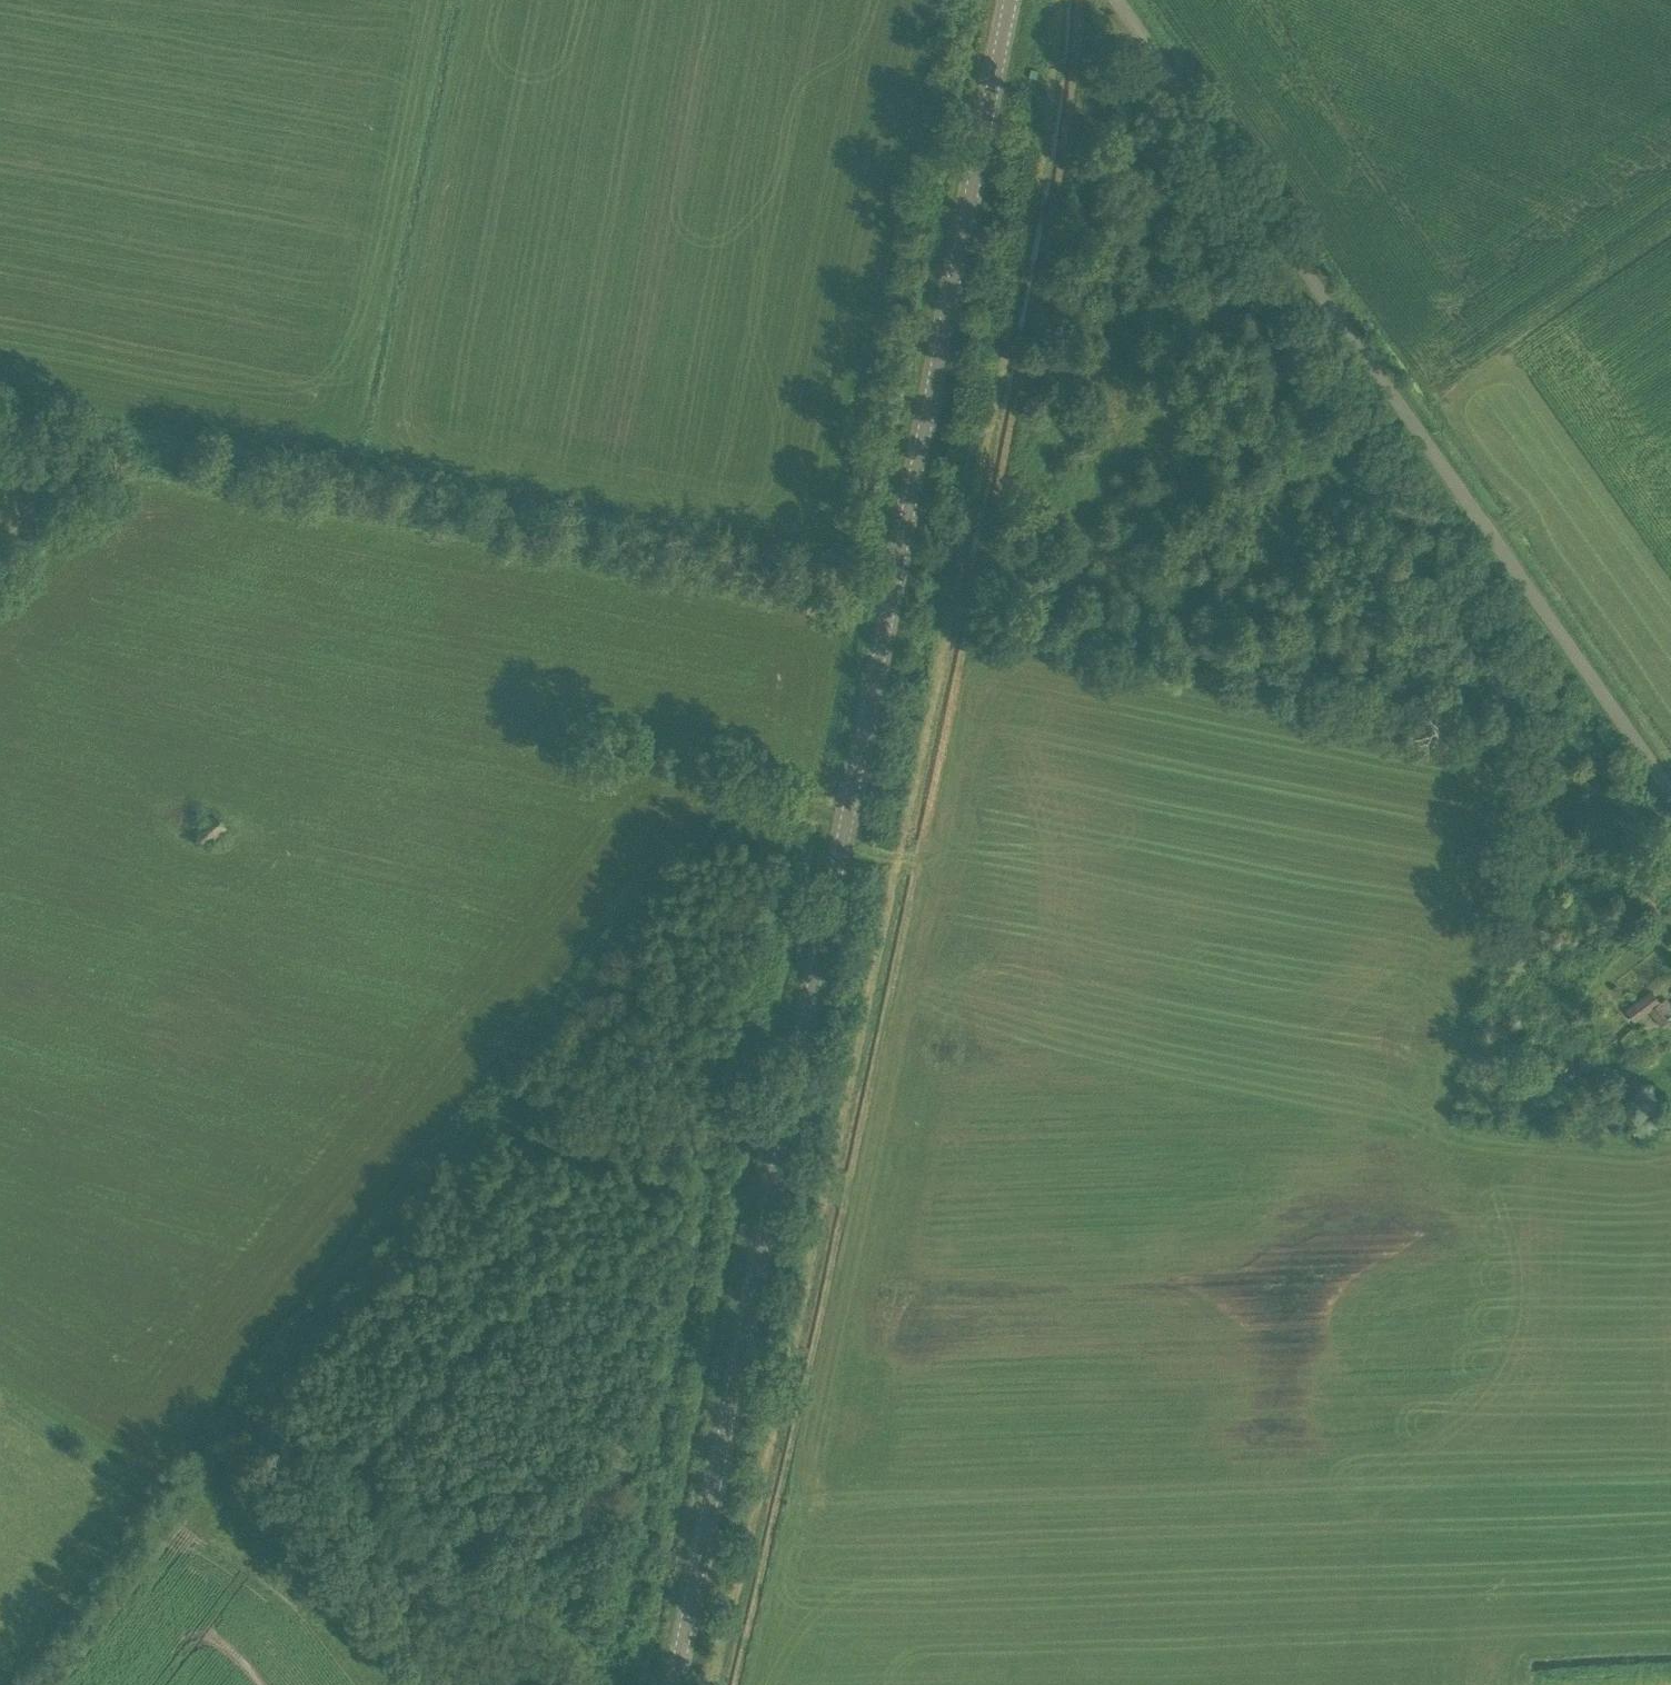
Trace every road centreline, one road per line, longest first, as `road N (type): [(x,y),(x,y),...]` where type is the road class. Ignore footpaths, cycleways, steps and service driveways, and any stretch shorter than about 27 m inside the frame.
road 1 (tertiary): [(678,1684),(1014,0)]
road 2 (unclassified): [(1670,751),(1115,0)]

